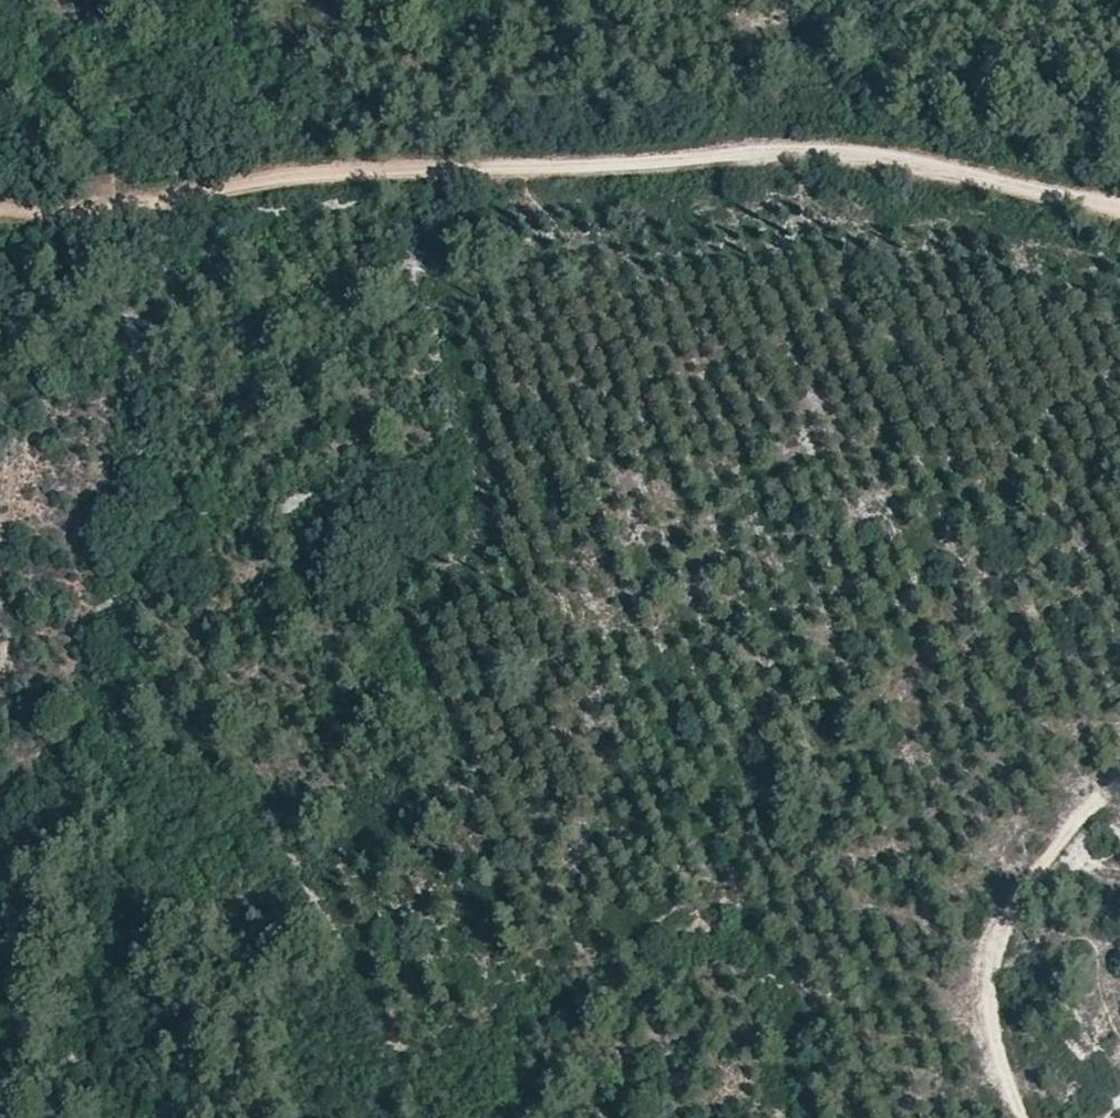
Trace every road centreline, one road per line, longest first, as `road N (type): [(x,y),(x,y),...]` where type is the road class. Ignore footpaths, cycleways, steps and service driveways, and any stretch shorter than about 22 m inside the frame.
road 1 (track): [(0,215),(355,173),(566,171),(852,150),(1119,210)]
road 2 (track): [(1119,792),(1093,808),(1027,887),(997,949),(986,1004),(1023,1117)]

